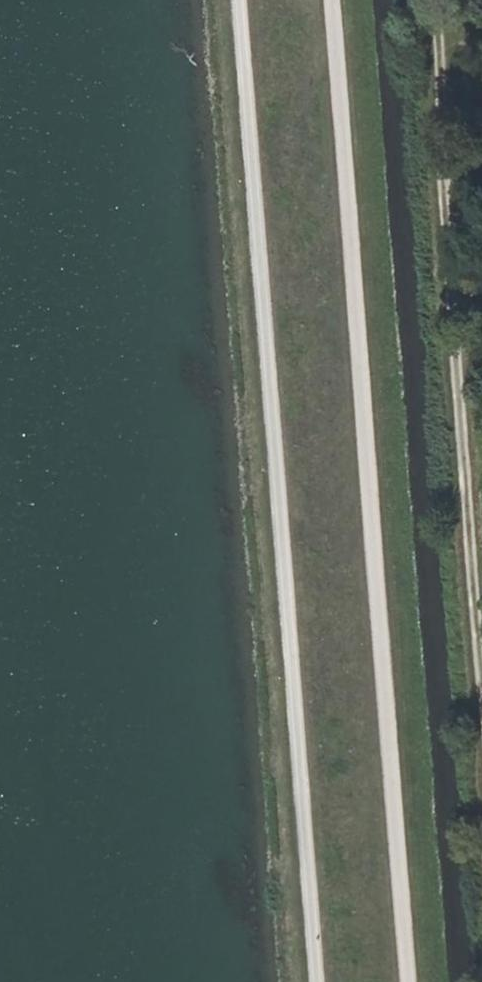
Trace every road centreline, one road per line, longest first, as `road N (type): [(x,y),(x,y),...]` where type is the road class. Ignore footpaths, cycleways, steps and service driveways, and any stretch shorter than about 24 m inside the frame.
road 1 (track): [(315,981),(240,0)]
road 2 (track): [(333,0),(405,981)]
road 3 (track): [(441,0),(465,532),(481,689)]

